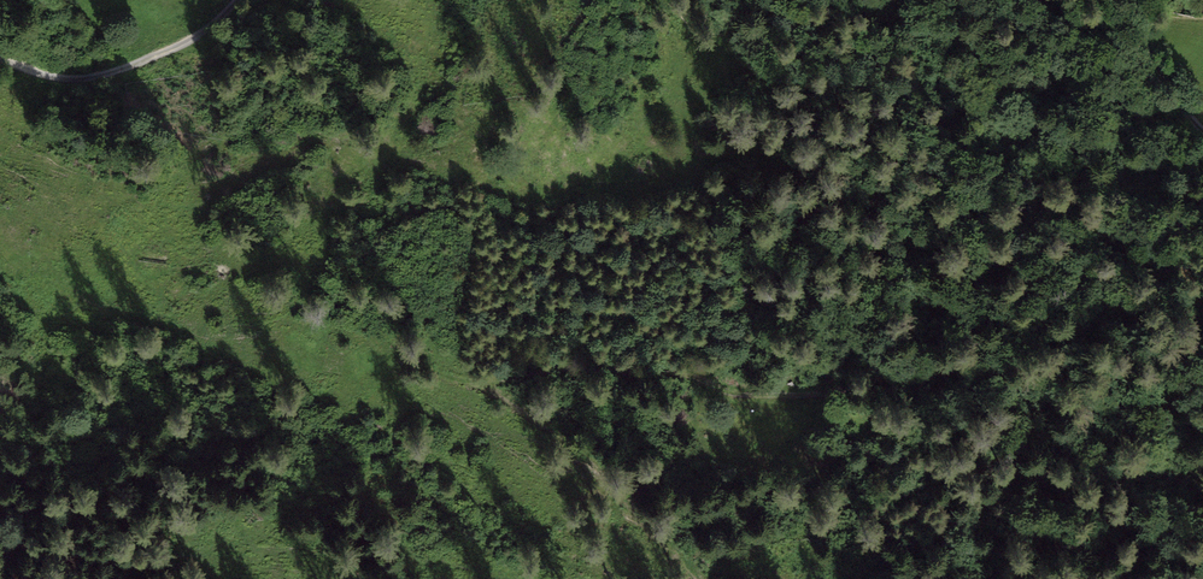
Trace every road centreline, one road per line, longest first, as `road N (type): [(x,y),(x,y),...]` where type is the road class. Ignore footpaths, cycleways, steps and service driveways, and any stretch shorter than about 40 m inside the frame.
road 1 (track): [(473,382),(526,409),(578,453),(700,578)]
road 2 (track): [(0,58),(87,79),(213,31),(239,0)]
road 3 (track): [(1046,0),(1083,22),(1202,139)]

